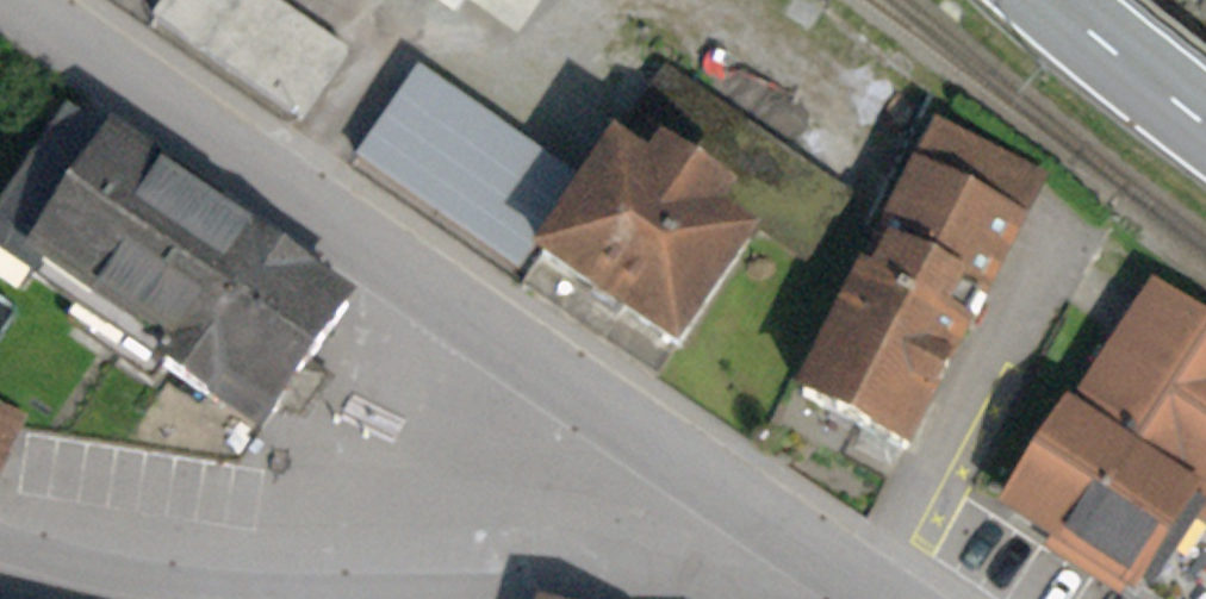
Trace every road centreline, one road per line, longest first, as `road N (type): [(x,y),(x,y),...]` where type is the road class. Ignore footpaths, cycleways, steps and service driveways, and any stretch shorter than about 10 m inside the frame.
road 1 (tertiary): [(0,13),(128,110),(764,524)]
road 2 (residential): [(0,539),(149,579),(272,589),(566,565),(764,524)]
road 3 (primary): [(1205,127),(1051,0)]
road 4 (tertiary): [(764,524),(882,598)]

